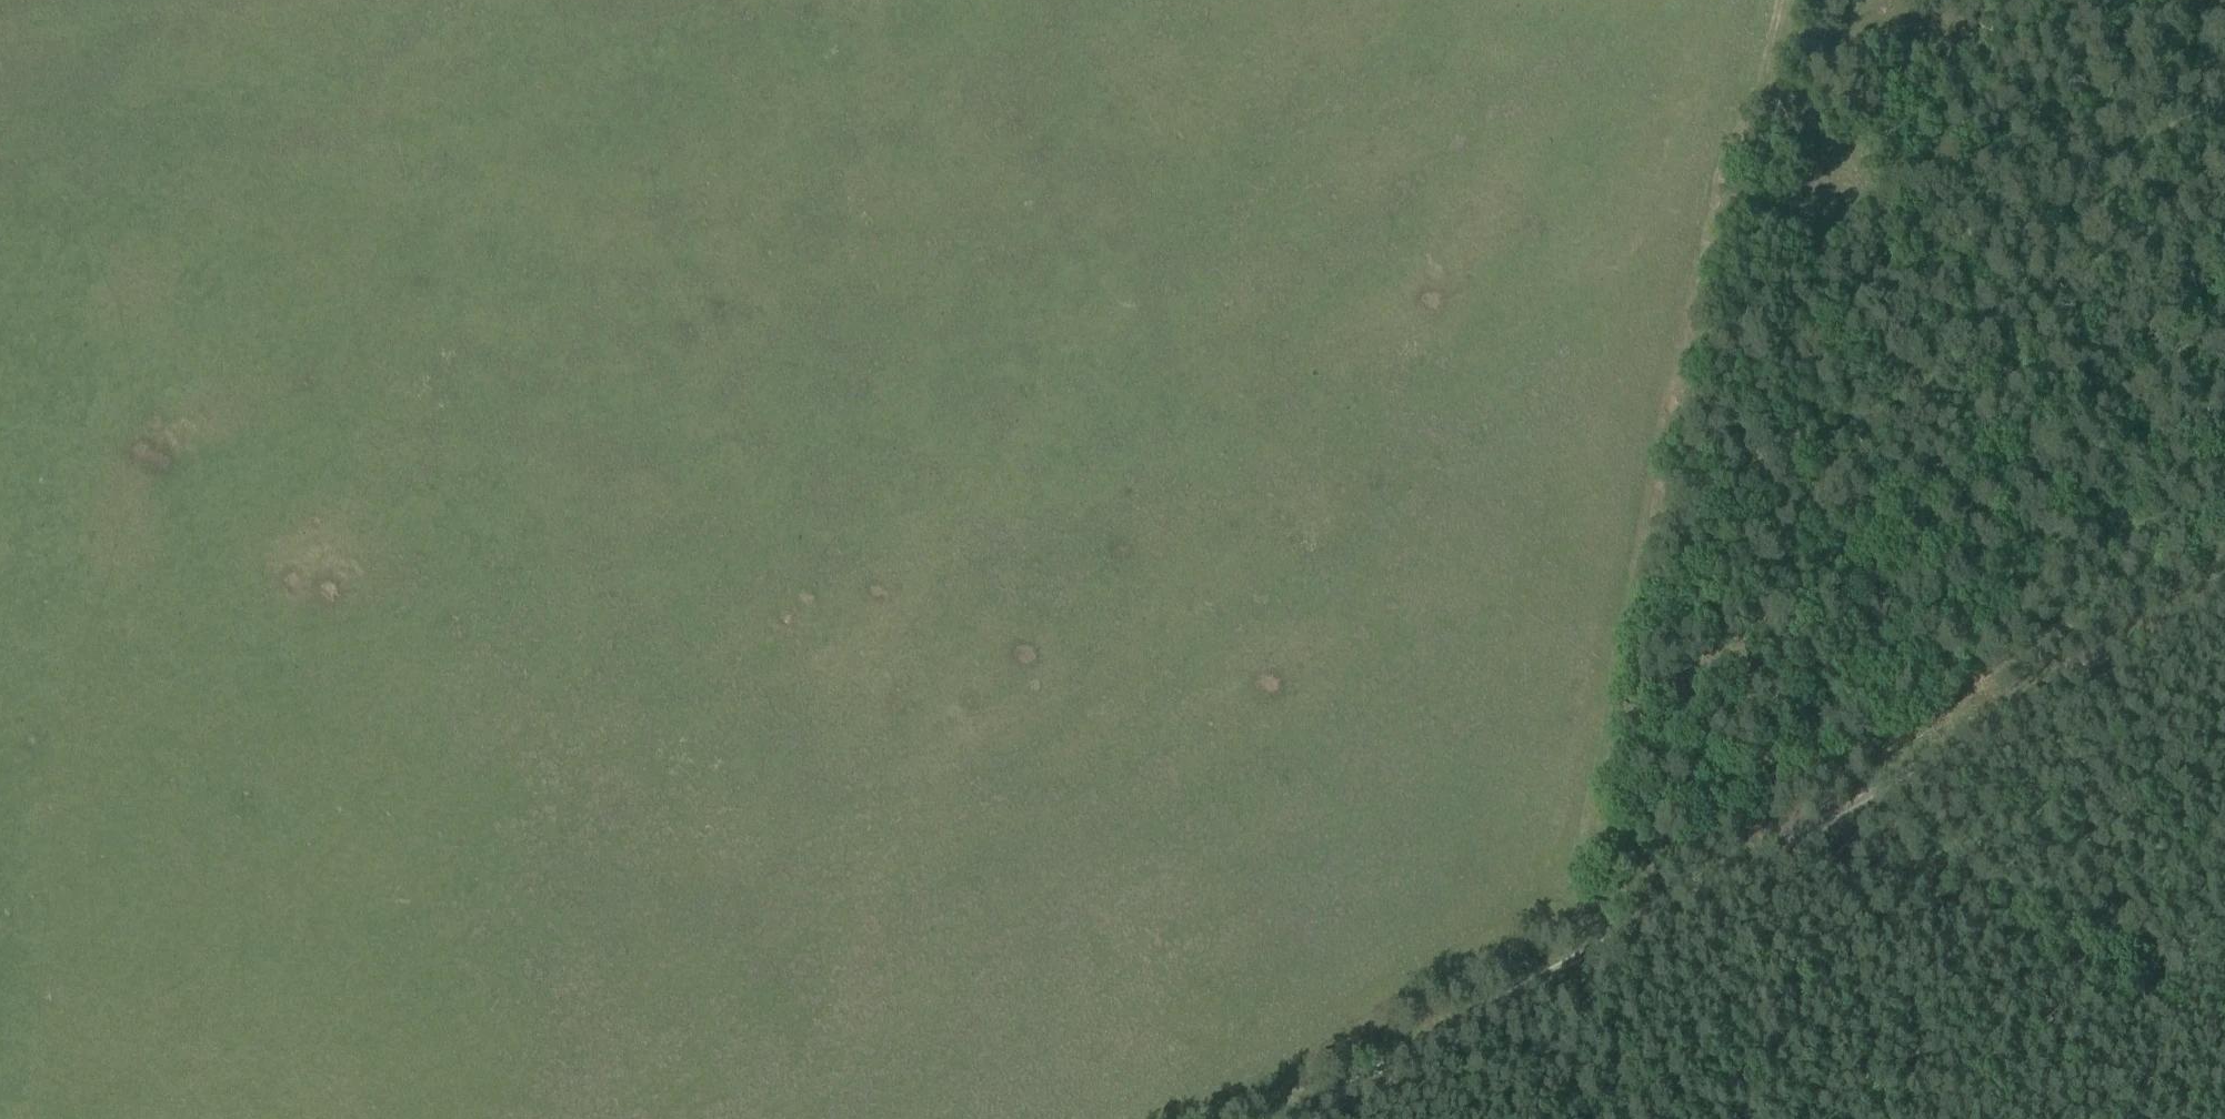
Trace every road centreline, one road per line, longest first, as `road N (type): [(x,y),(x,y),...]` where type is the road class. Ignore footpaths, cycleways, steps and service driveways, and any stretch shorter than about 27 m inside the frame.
road 1 (track): [(1645,921),(2224,583)]
road 2 (track): [(1297,1118),(1645,921)]

